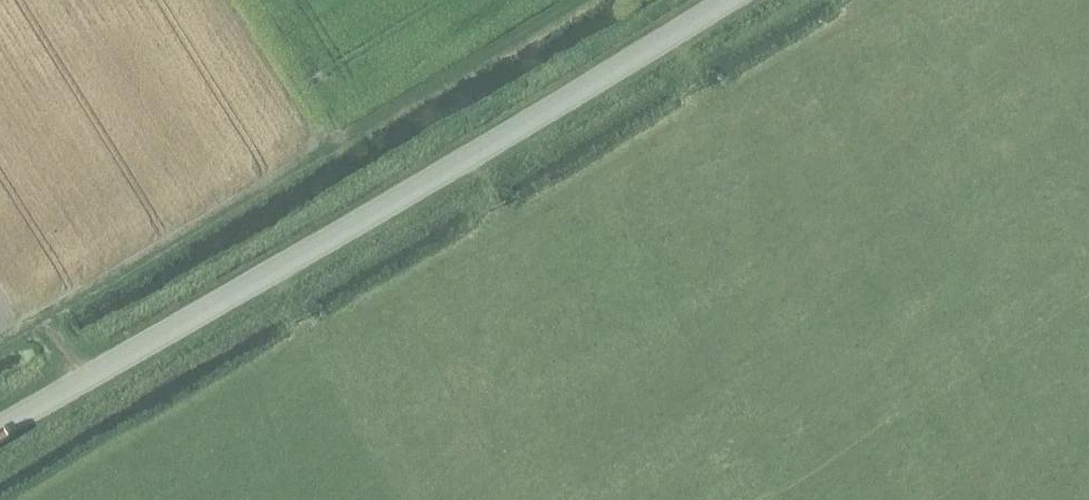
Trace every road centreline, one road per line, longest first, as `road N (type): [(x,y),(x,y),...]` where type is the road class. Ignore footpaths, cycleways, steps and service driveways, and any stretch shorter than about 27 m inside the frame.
road 1 (unclassified): [(0,425),(728,0)]

